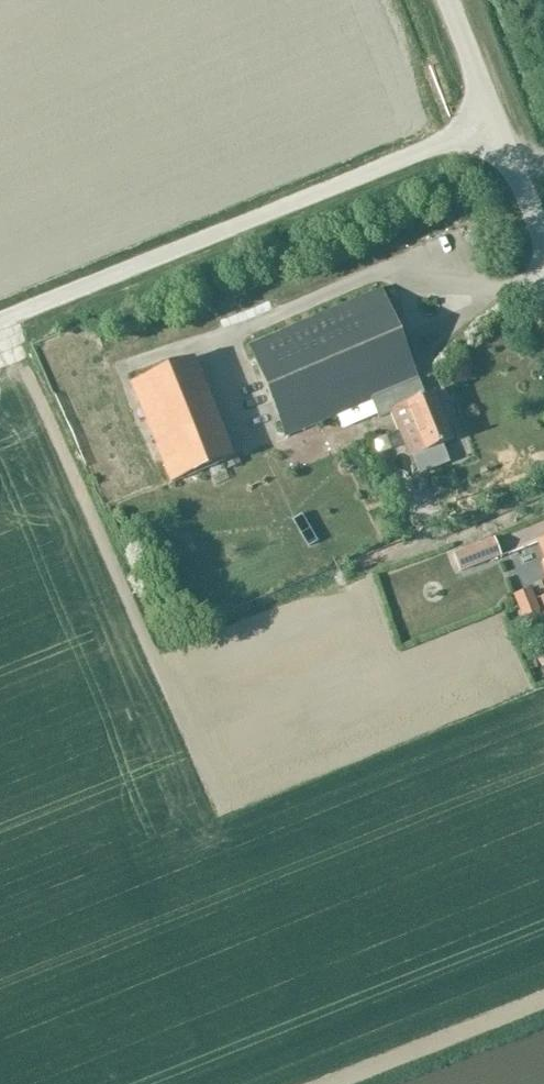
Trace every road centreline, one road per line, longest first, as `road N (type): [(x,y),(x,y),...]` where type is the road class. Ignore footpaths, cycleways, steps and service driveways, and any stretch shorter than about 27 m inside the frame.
road 1 (unclassified): [(543,239),(448,0)]

